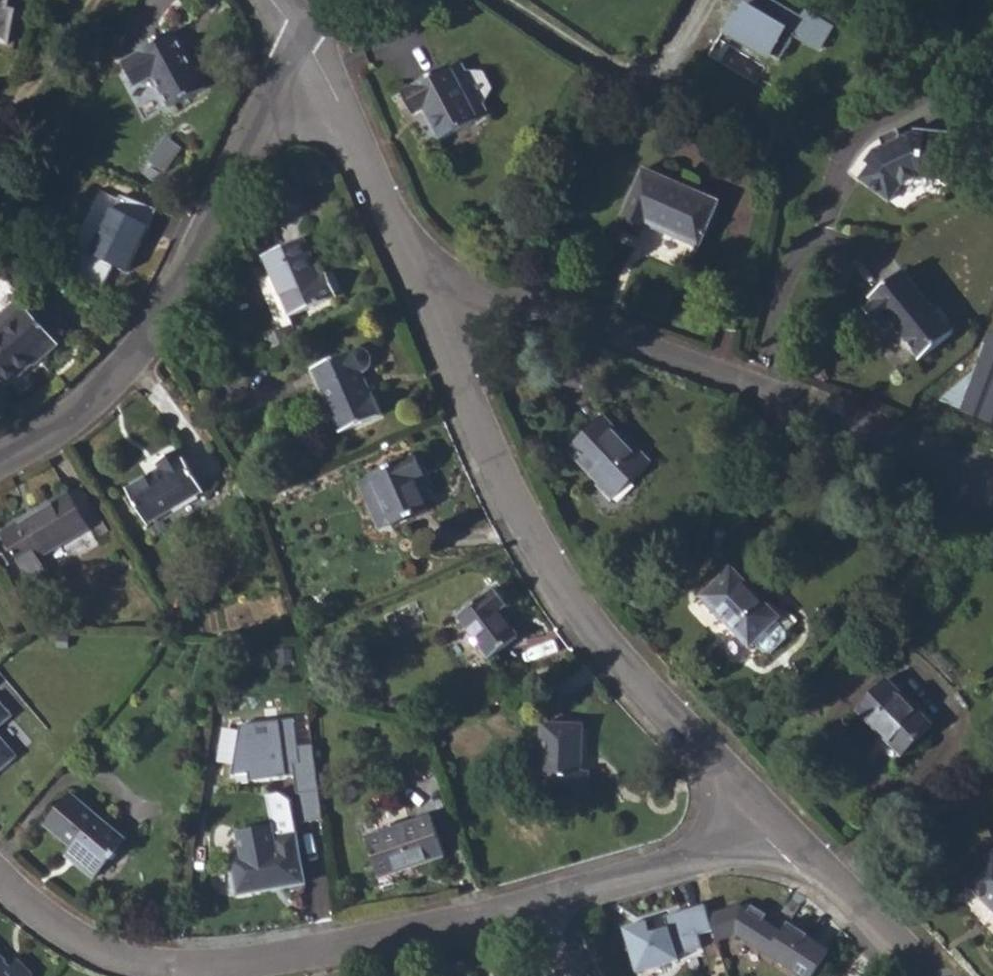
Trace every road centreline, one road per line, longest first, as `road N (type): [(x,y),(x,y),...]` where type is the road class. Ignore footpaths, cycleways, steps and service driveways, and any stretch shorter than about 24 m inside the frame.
road 1 (residential): [(781,832),(431,933),(255,966),(136,963),(37,910),(0,874)]
road 2 (residential): [(781,832),(611,650),(525,523),(409,269)]
road 3 (residential): [(409,269),(567,313),(992,472)]
road 4 (residential): [(0,459),(61,425),(148,338),(307,42)]
road 5 (residential): [(409,269),(347,111),(307,42)]
road 6 (residential): [(933,975),(781,832)]

